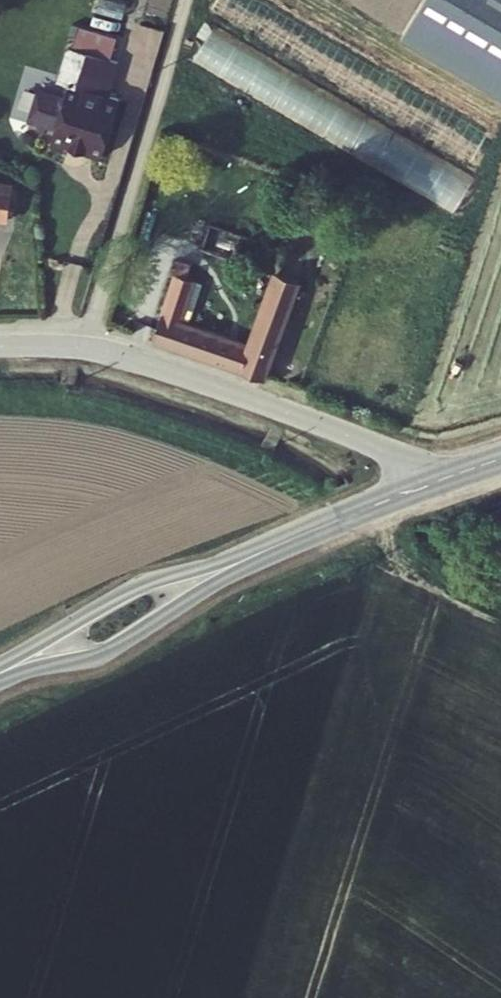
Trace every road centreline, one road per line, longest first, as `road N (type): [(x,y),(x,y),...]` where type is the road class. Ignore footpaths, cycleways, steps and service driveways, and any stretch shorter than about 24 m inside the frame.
road 1 (unclassified): [(451,478),(122,357),(0,348)]
road 2 (track): [(88,350),(183,0)]
road 3 (tertiary): [(0,676),(105,654),(255,556)]
road 4 (tertiary): [(255,556),(128,592),(0,671)]
road 5 (tertiary): [(451,478),(255,556)]

